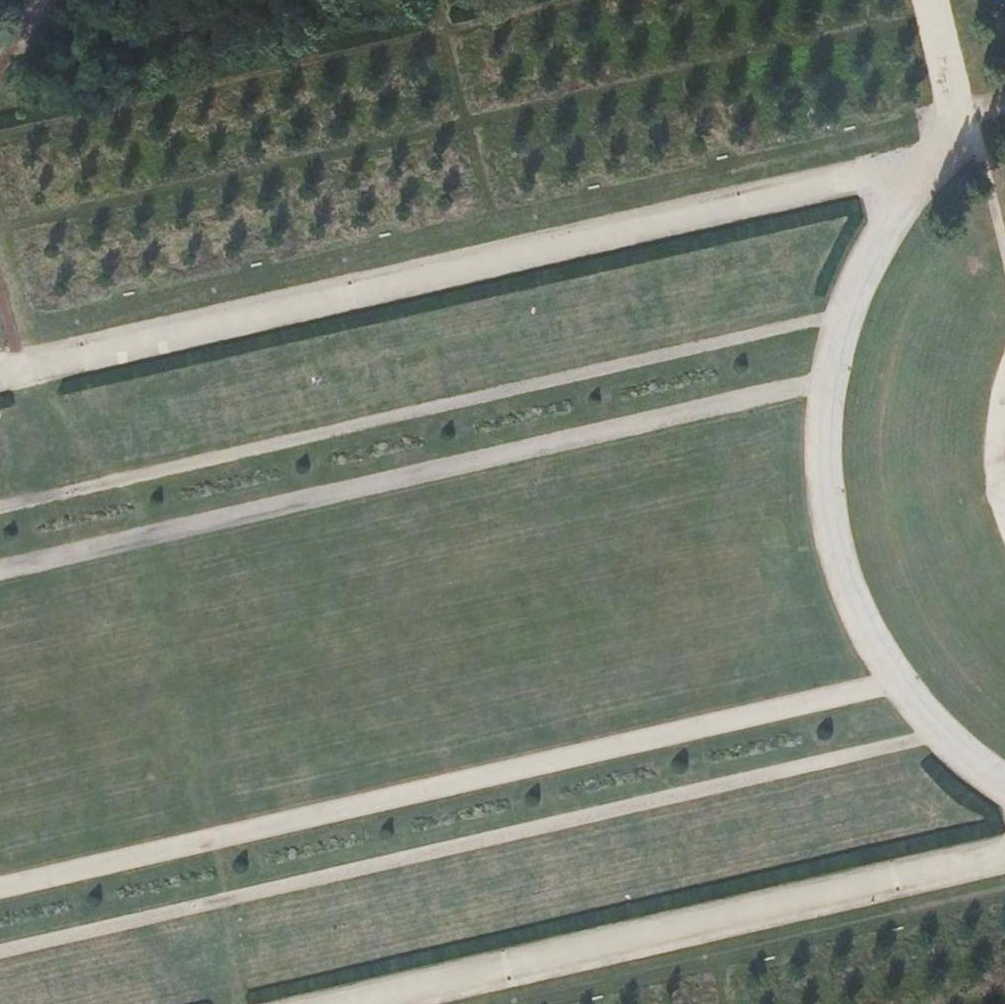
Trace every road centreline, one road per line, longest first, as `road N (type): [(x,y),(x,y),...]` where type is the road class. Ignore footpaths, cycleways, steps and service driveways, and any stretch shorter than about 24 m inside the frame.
road 1 (track): [(0,950),(941,733)]
road 2 (track): [(16,375),(929,170)]
road 3 (track): [(903,683),(0,890)]
road 4 (track): [(0,509),(859,313)]
road 5 (track): [(0,574),(844,379)]
road 6 (track): [(903,683),(868,607),(841,512),(839,430),(859,313),(951,119),(925,0)]
road 7 (track): [(319,1003),(1004,842)]
road 8 (track): [(1004,784),(941,733),(903,683)]
road 9 (track): [(1004,512),(994,484),(994,436),(1004,377)]

